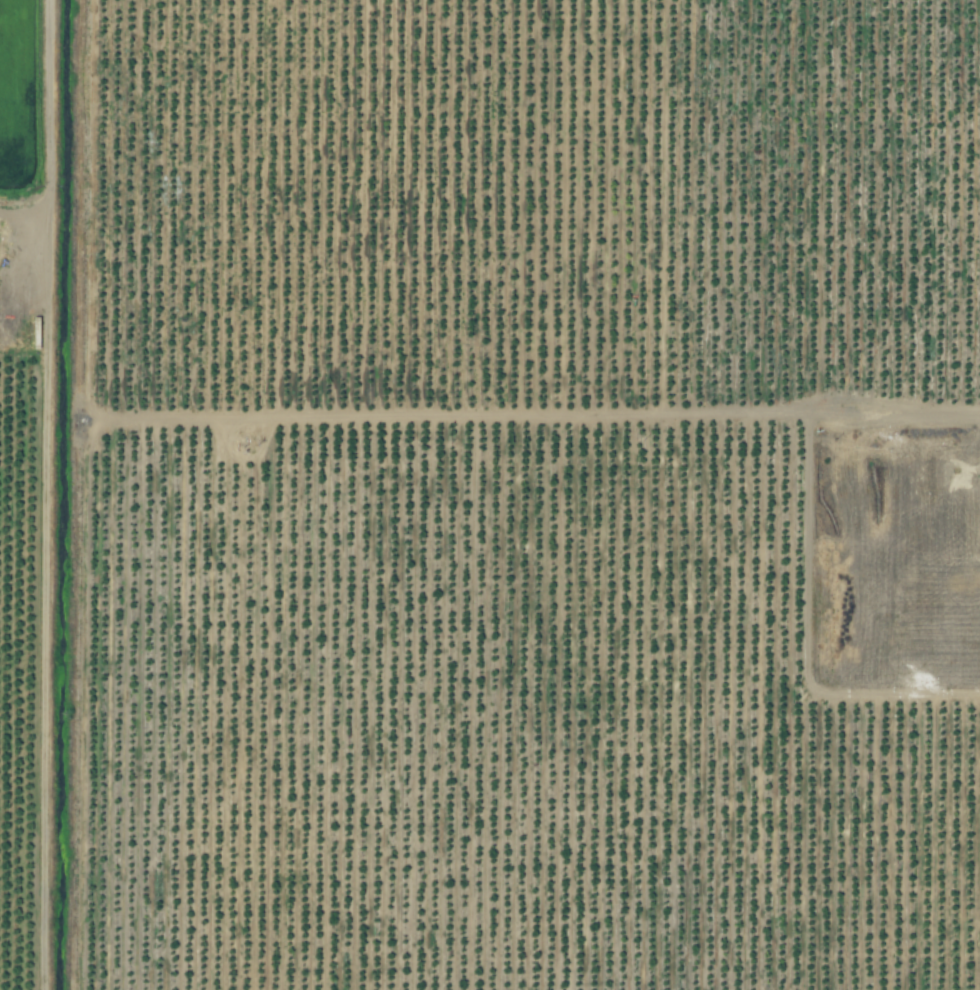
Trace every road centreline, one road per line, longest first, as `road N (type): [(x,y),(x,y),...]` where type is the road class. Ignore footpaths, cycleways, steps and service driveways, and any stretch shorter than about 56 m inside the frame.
road 1 (track): [(979,421),(834,424)]

